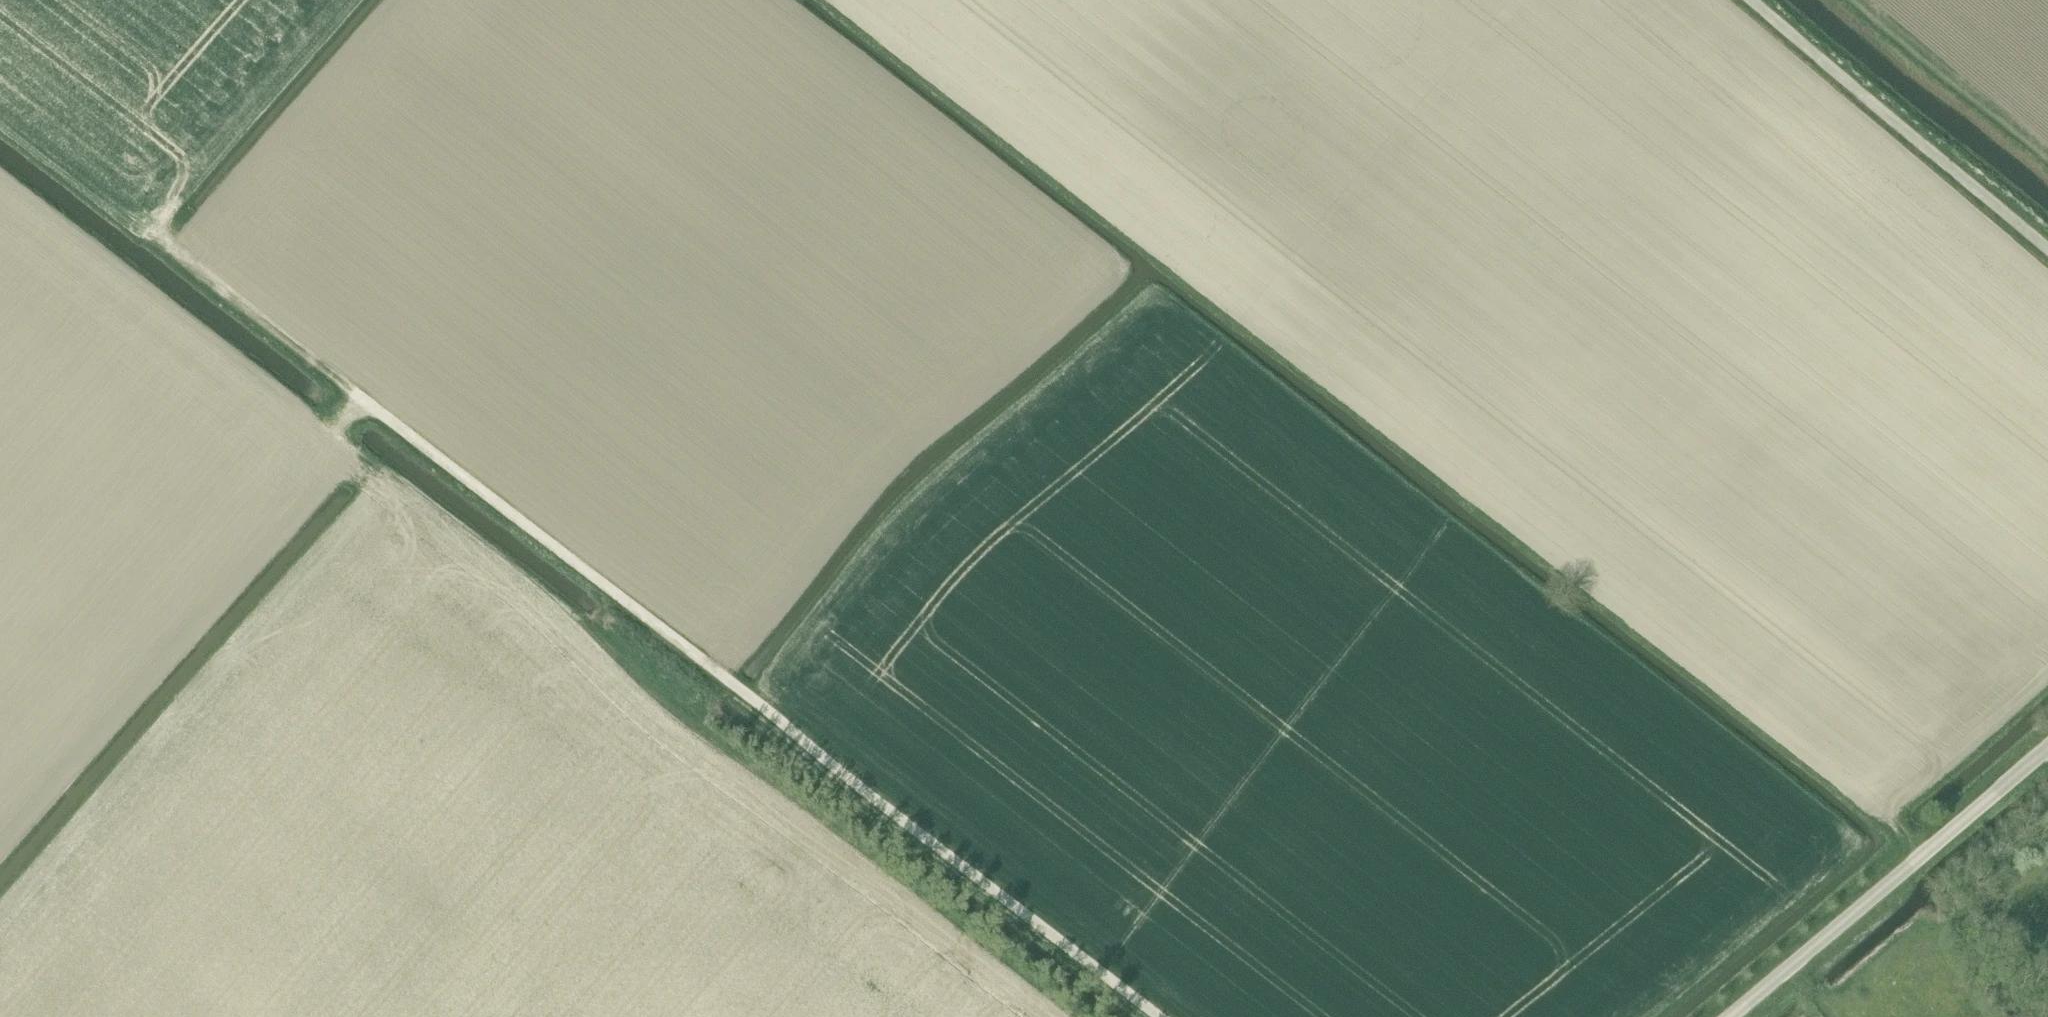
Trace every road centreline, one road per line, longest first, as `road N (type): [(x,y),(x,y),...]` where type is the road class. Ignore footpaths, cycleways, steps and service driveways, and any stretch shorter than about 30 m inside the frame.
road 1 (unclassified): [(1153,1016),(355,399)]
road 2 (unclassified): [(1740,1016),(2047,755)]
road 3 (unclassified): [(2047,256),(1748,0)]

